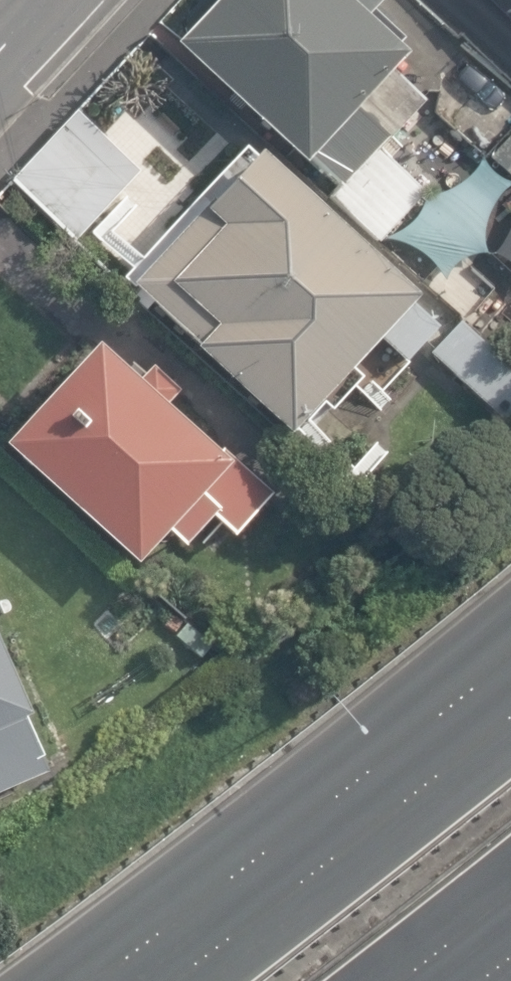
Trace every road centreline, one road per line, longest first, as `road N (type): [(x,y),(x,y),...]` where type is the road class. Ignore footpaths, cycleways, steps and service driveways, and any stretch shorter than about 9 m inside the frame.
road 1 (motorway): [(171,980),(510,716)]
road 2 (motorway): [(510,901),(406,980)]

